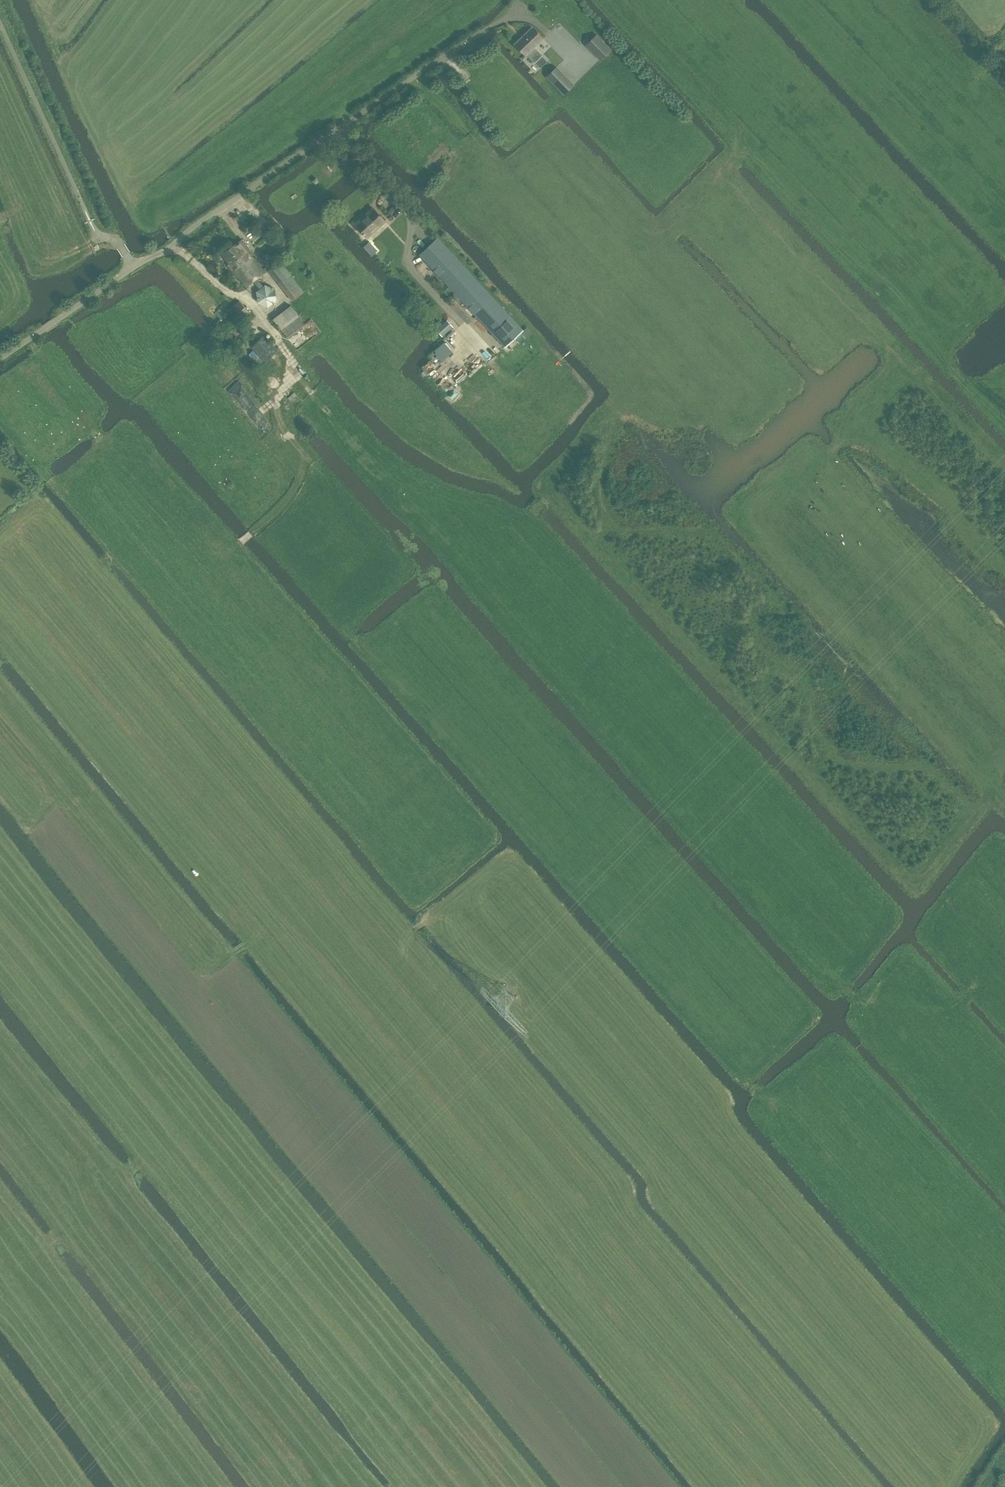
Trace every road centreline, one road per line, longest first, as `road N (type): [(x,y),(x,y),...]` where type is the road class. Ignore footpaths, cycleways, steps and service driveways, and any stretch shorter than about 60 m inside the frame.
road 1 (unclassified): [(133,266),(516,7)]
road 2 (unclassified): [(0,360),(133,266)]

